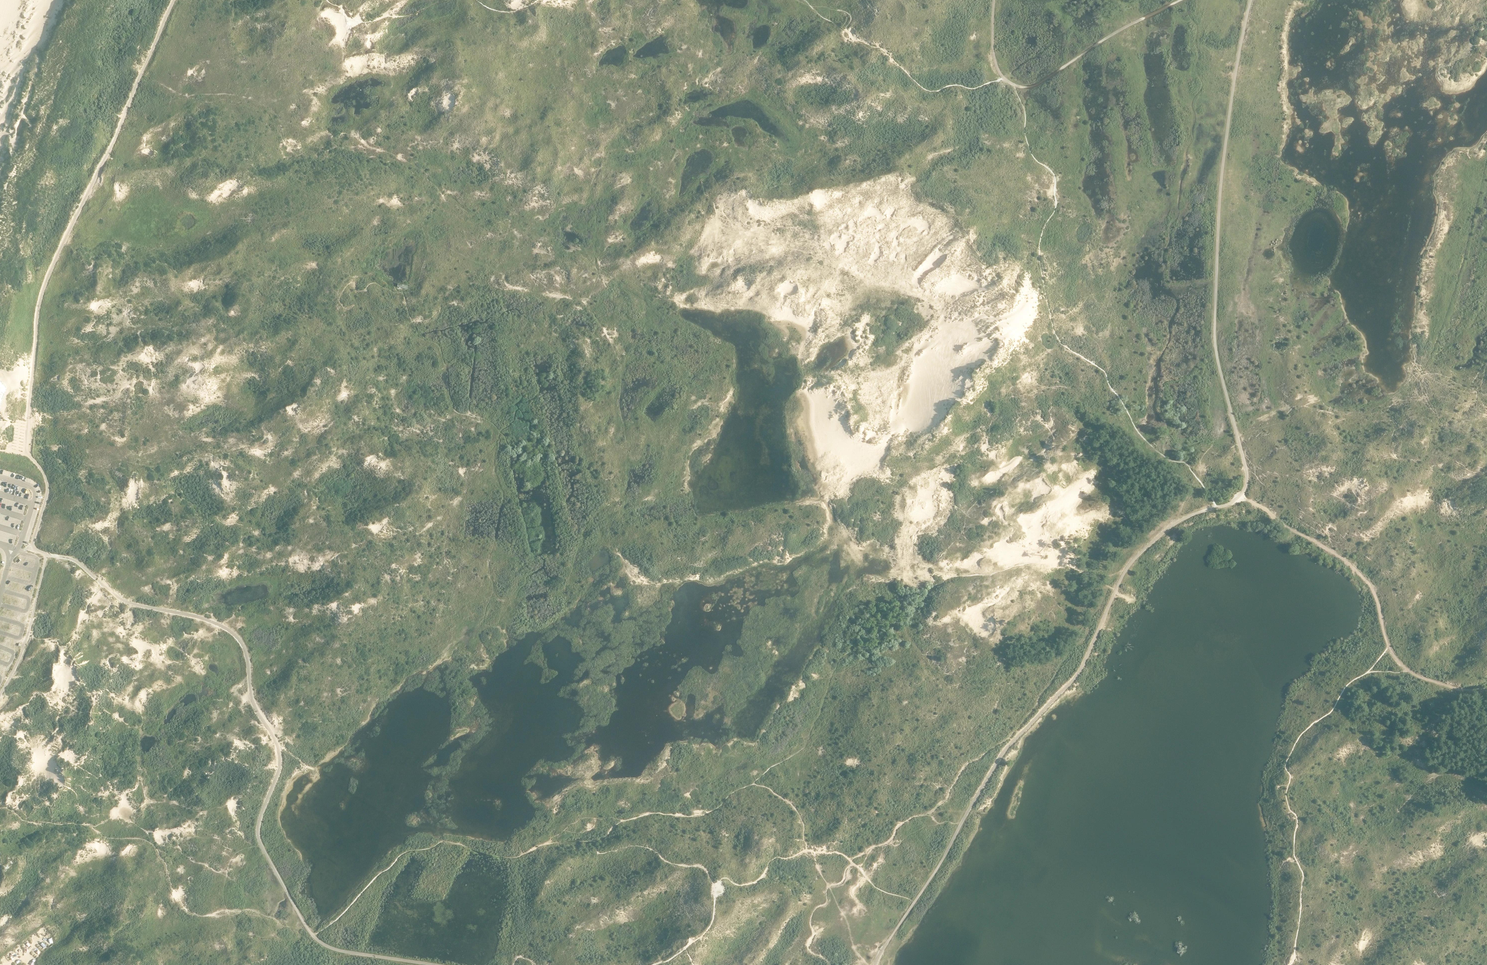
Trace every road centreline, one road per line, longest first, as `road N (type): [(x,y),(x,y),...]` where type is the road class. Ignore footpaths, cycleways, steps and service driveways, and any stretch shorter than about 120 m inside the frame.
road 1 (track): [(1389,646),(1358,569),(1253,502)]

